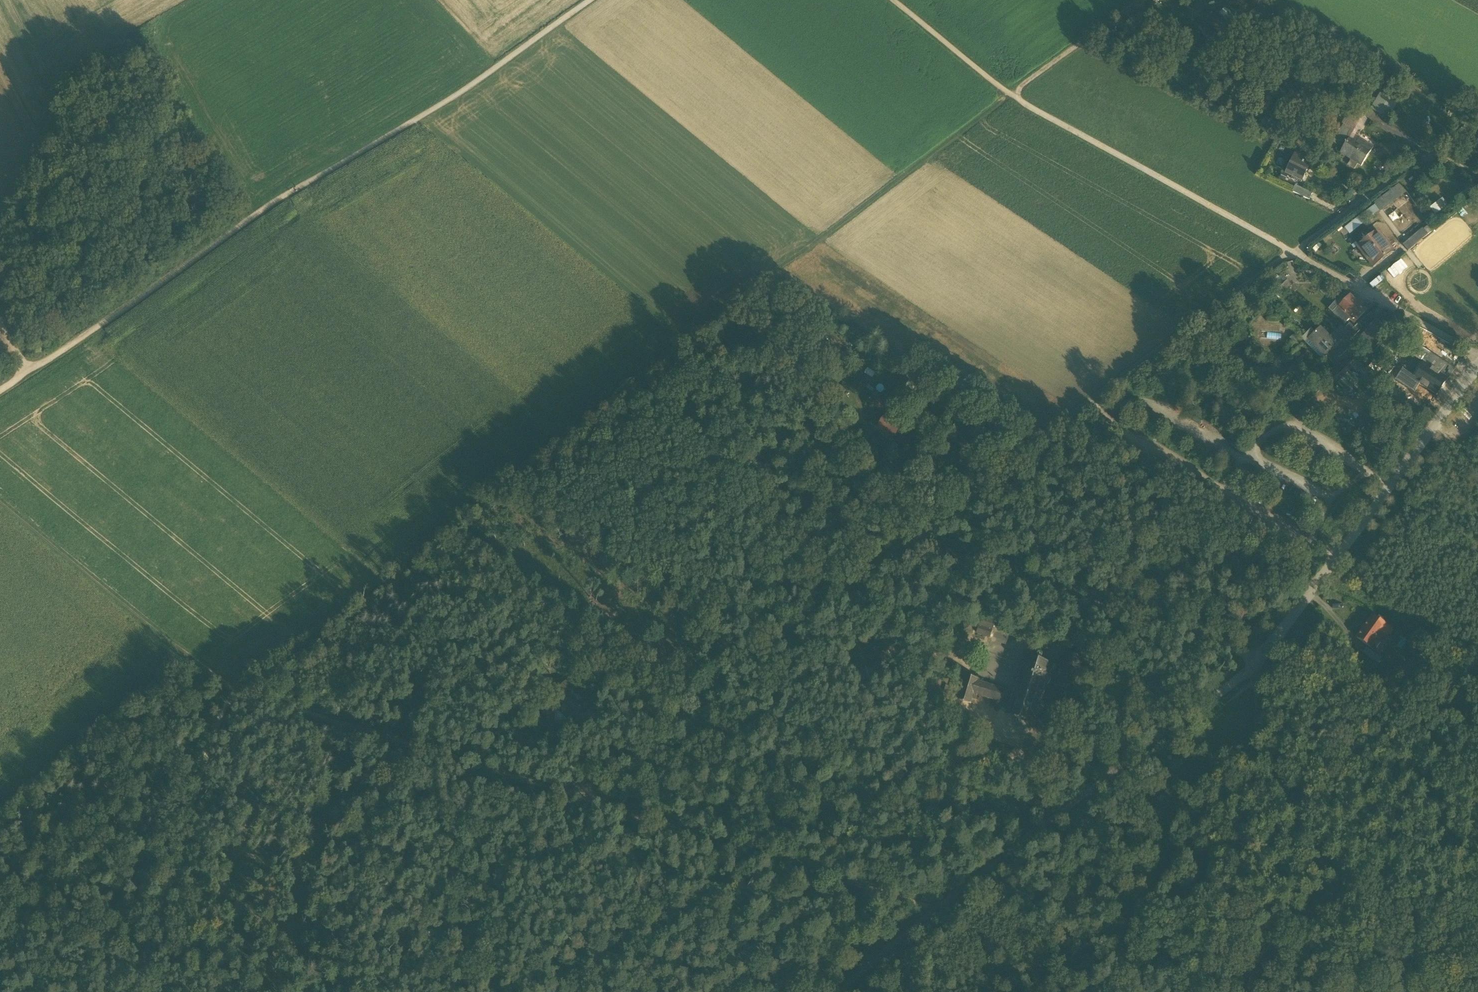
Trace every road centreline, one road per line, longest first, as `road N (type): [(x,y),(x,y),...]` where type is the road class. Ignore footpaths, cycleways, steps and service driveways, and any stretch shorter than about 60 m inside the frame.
road 1 (track): [(229,688),(1009,96)]
road 2 (track): [(593,0),(402,133),(245,219),(26,374)]
road 3 (unclassified): [(1336,558),(1255,664),(936,909),(842,991)]
road 4 (track): [(936,909),(576,796)]
road 5 (track): [(1261,657),(907,544)]
road 6 (track): [(576,796),(229,688)]
road 7 (track): [(229,688),(136,991)]
road 8 (track): [(229,688),(0,498)]
road 9 (residential): [(1293,252),(1096,398)]
road 10 (residential): [(1336,558),(1477,367)]
road 11 (residential): [(1477,354),(1293,252)]
road 12 (residential): [(1430,150),(1293,252)]
road 13 (track): [(1009,96),(893,0)]
road 14 (track): [(1477,176),(1366,117)]

